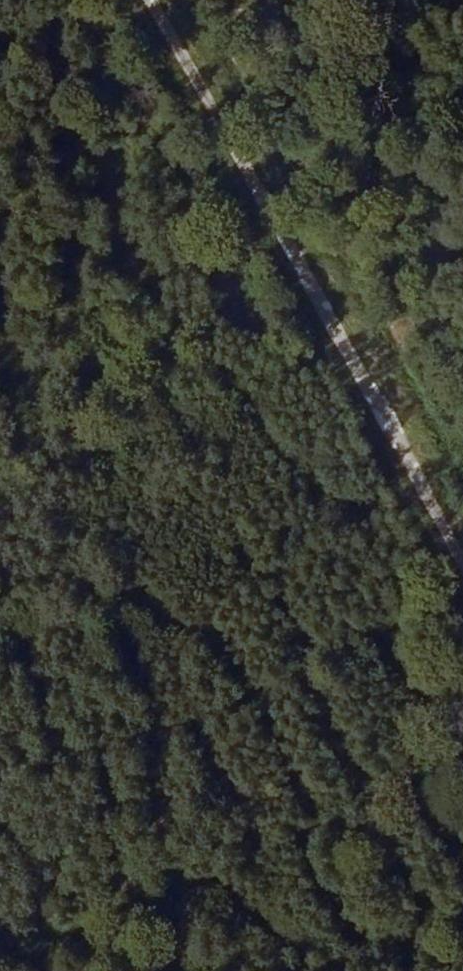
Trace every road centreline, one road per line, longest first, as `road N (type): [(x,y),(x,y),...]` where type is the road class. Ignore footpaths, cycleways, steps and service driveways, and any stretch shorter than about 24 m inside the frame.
road 1 (track): [(462,551),(150,0)]

